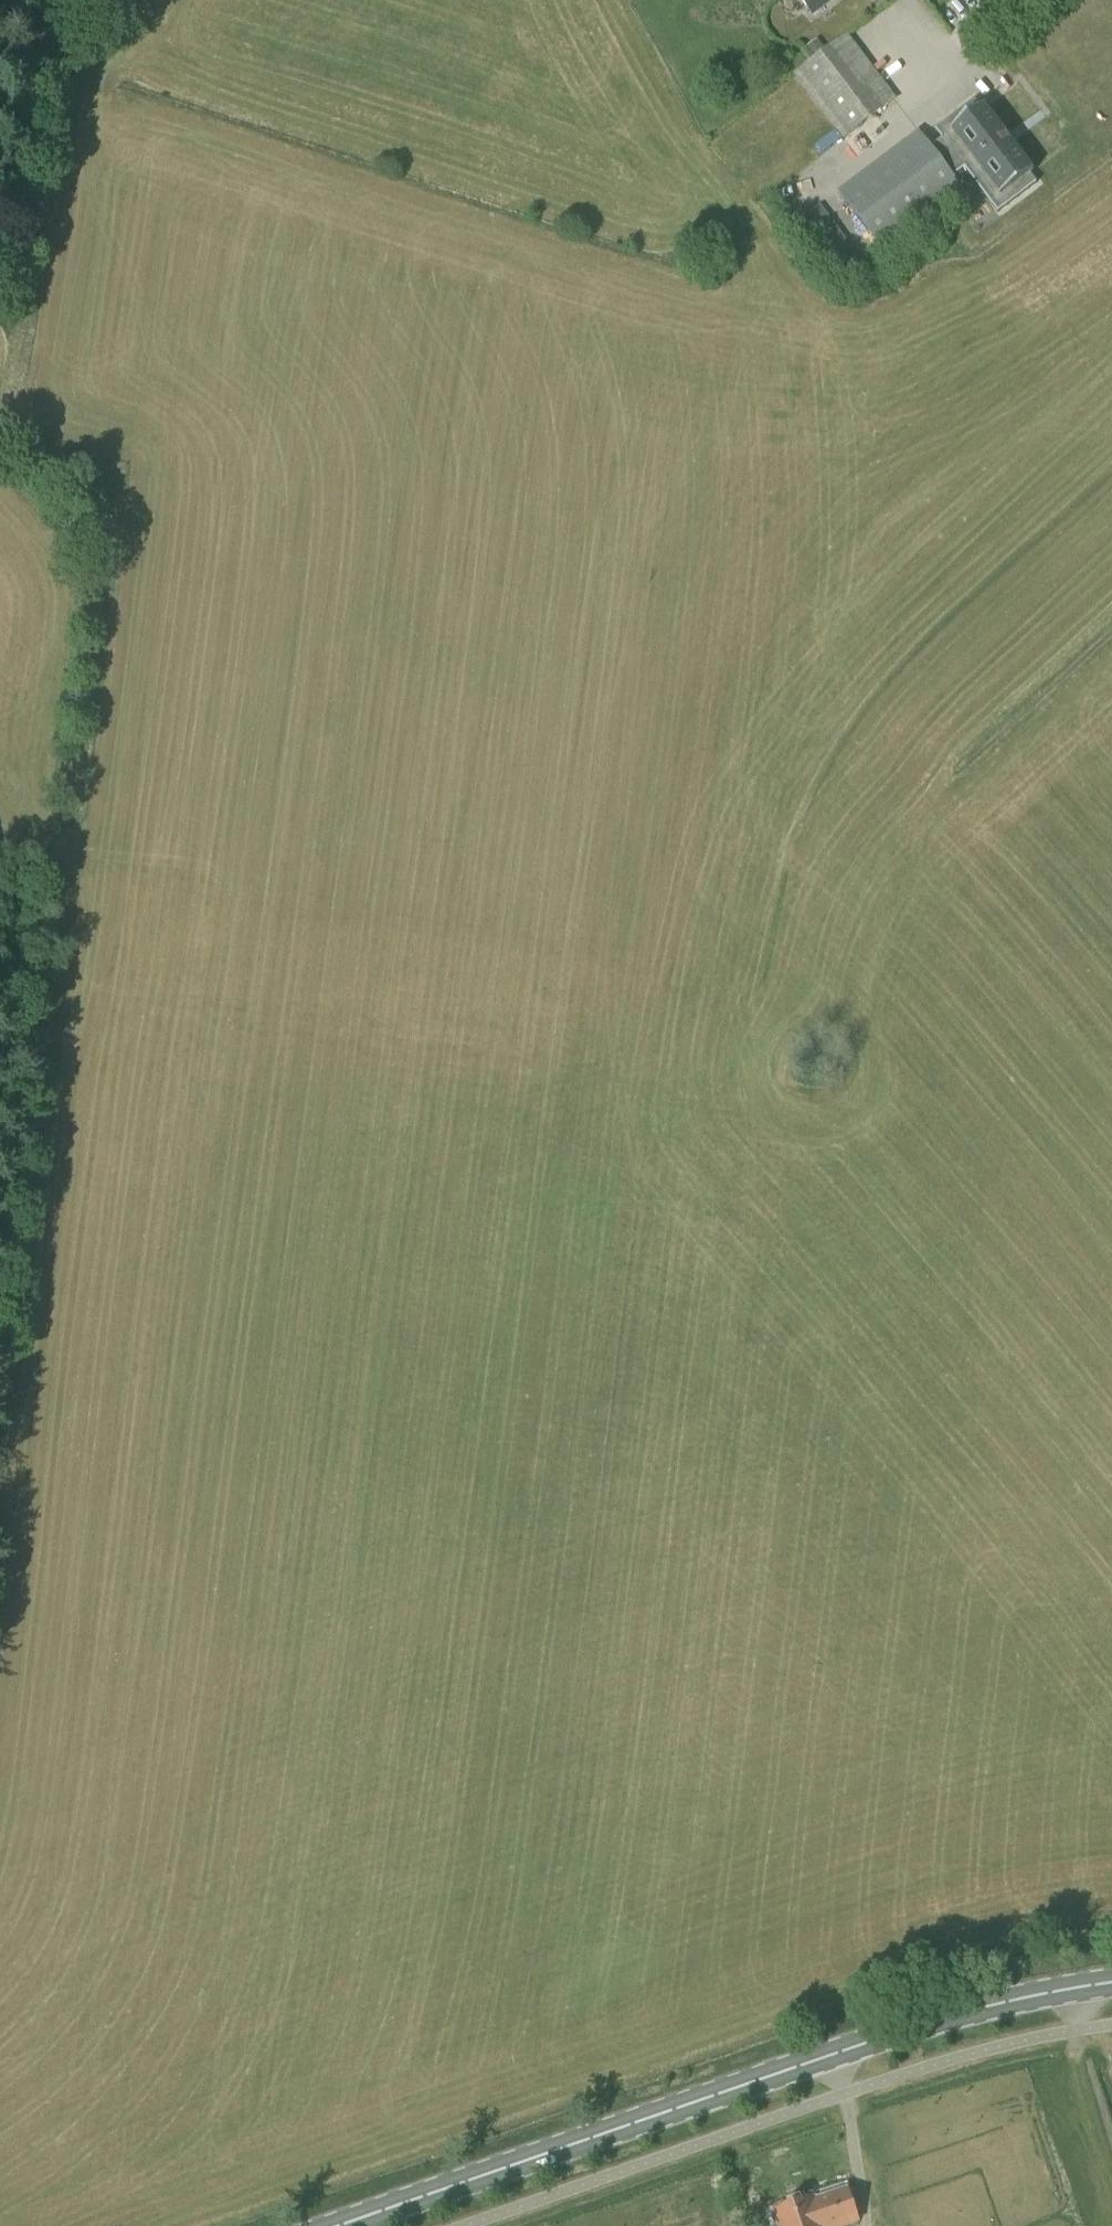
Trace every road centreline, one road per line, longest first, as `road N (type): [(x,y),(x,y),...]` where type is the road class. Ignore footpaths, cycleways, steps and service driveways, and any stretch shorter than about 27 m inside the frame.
road 1 (primary): [(345,2225),(930,2023),(1111,1984)]
road 2 (track): [(48,944),(101,521),(92,470),(22,443),(0,419)]
road 3 (track): [(0,373),(39,133),(74,0)]
road 4 (track): [(731,0),(773,48),(803,130),(838,154),(904,121)]

